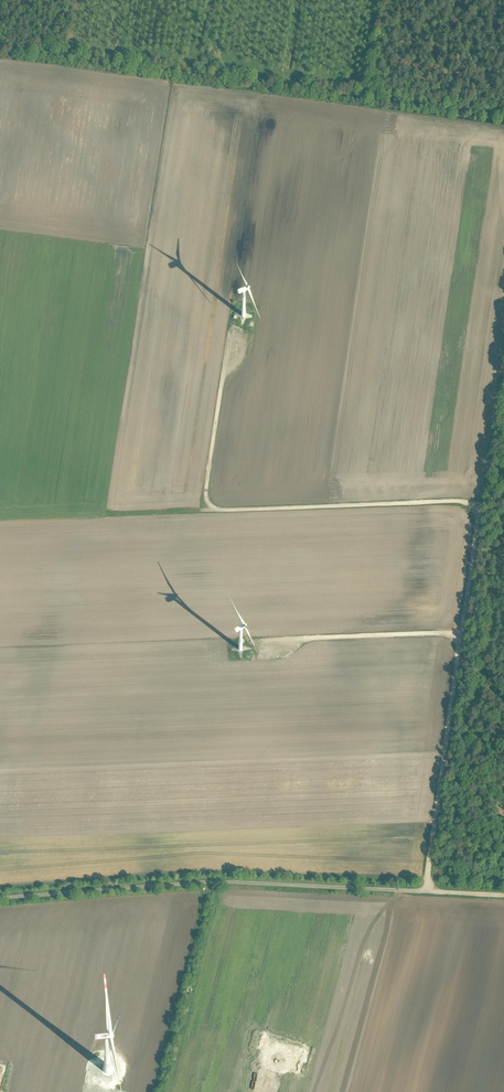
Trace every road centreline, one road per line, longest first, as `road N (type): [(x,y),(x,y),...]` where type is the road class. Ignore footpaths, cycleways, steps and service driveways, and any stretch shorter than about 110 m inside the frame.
road 1 (track): [(426,890),(477,514),(463,501),(216,509),(207,490),(228,352)]
road 2 (track): [(0,47),(503,118)]
road 3 (track): [(0,897),(213,881),(503,896)]
road 4 (track): [(460,639),(266,642)]

